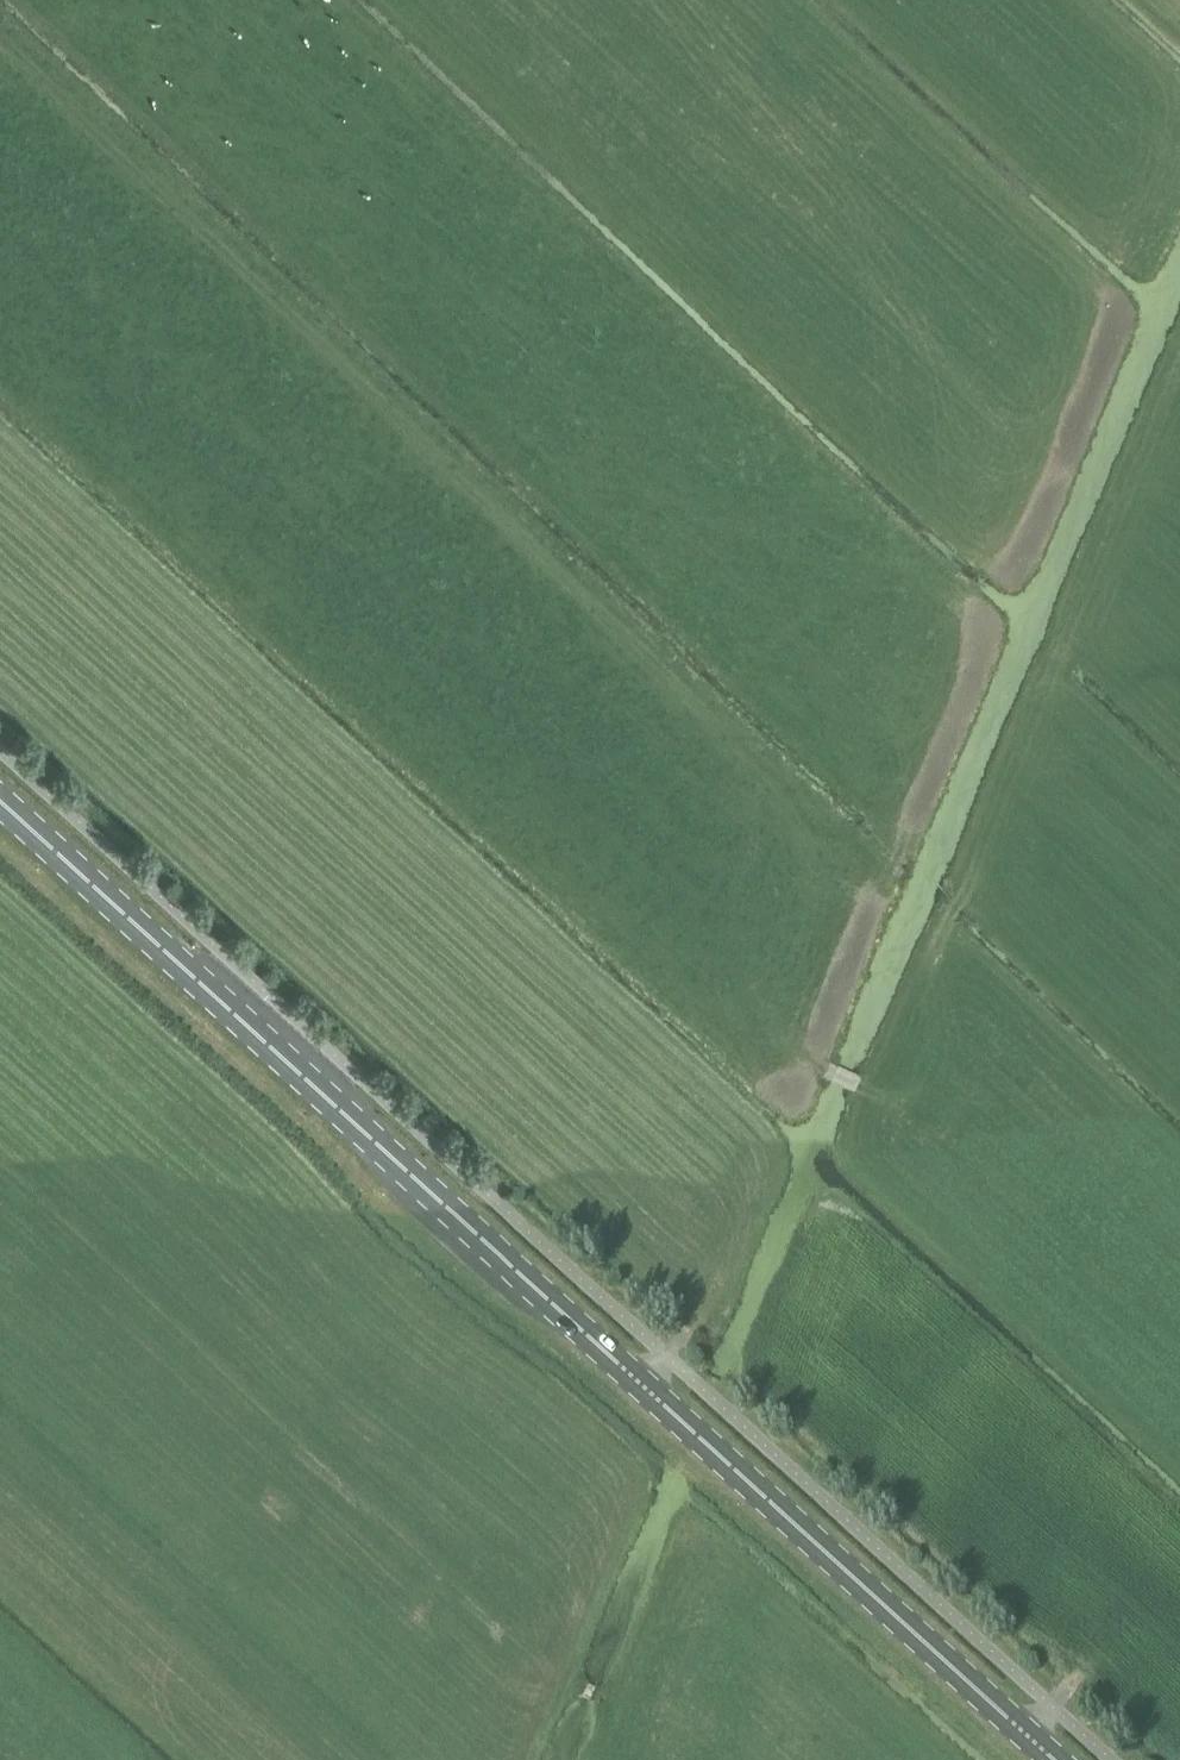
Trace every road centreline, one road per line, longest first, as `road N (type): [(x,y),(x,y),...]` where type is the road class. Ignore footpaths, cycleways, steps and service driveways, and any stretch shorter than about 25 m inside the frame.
road 1 (secondary): [(1058,1759),(0,802)]

